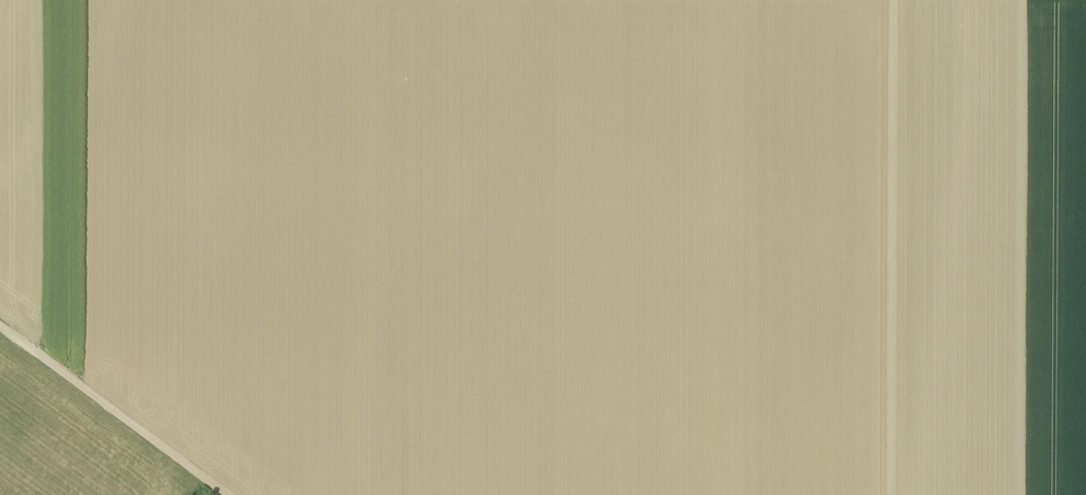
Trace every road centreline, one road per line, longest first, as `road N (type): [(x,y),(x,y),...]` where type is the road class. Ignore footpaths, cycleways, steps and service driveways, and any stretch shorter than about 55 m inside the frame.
road 1 (track): [(226,494),(0,326)]

